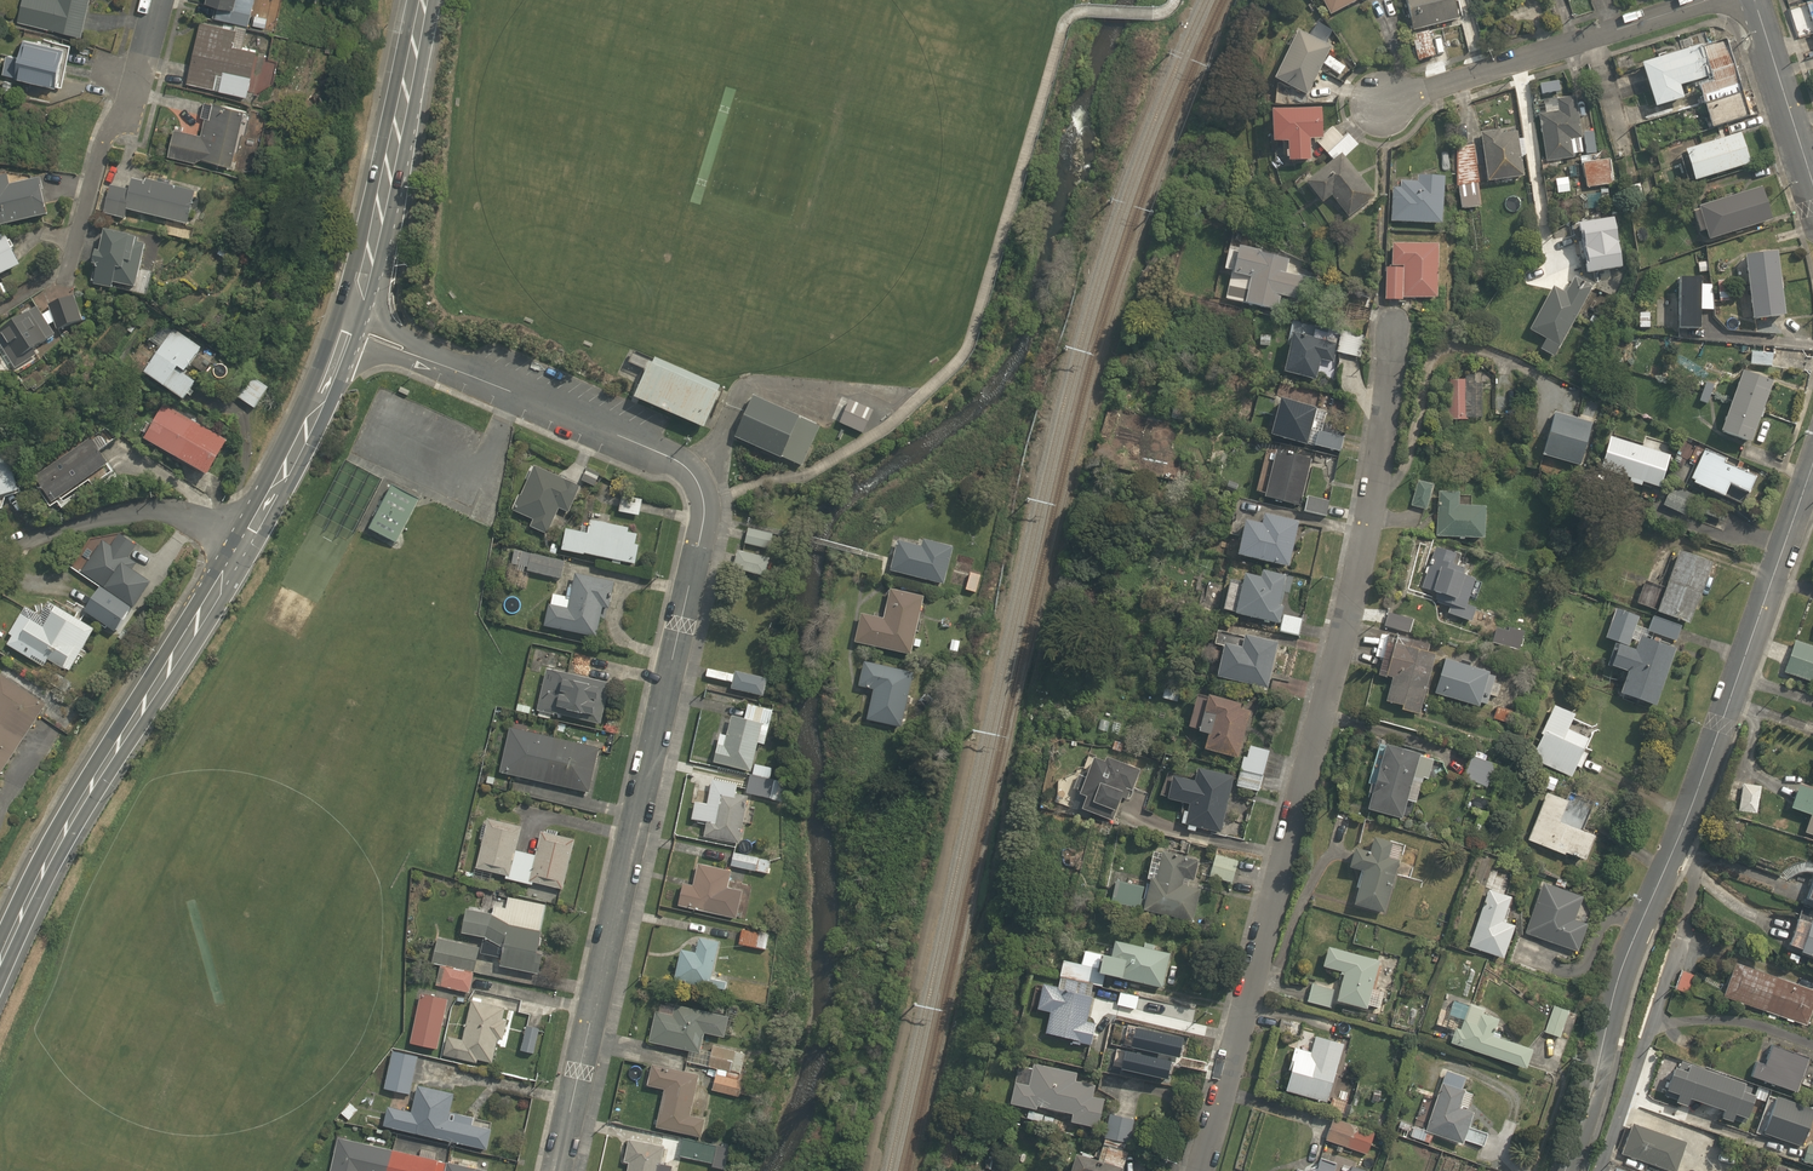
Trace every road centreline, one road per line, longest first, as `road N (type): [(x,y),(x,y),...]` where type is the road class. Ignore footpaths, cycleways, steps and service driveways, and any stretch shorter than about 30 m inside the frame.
road 1 (residential): [(559,1170),(704,521),(703,495),(682,464),(345,326)]
road 2 (residential): [(1202,1170),(1368,523),(1393,327)]
road 3 (residential): [(1812,465),(1679,839),(1624,963),(1565,1170)]
road 4 (secondary): [(0,964),(109,756),(242,541)]
road 5 (residential): [(1717,0),(1383,104)]
road 6 (secondary): [(345,326),(396,145),(425,0)]
road 7 (residential): [(160,0),(141,71),(100,154),(69,277)]
road 8 (residential): [(242,541),(192,516),(157,514),(0,542)]
road 9 (secondary): [(242,541),(306,427),(345,326)]
road 10 (residential): [(1752,0),(1812,188)]

